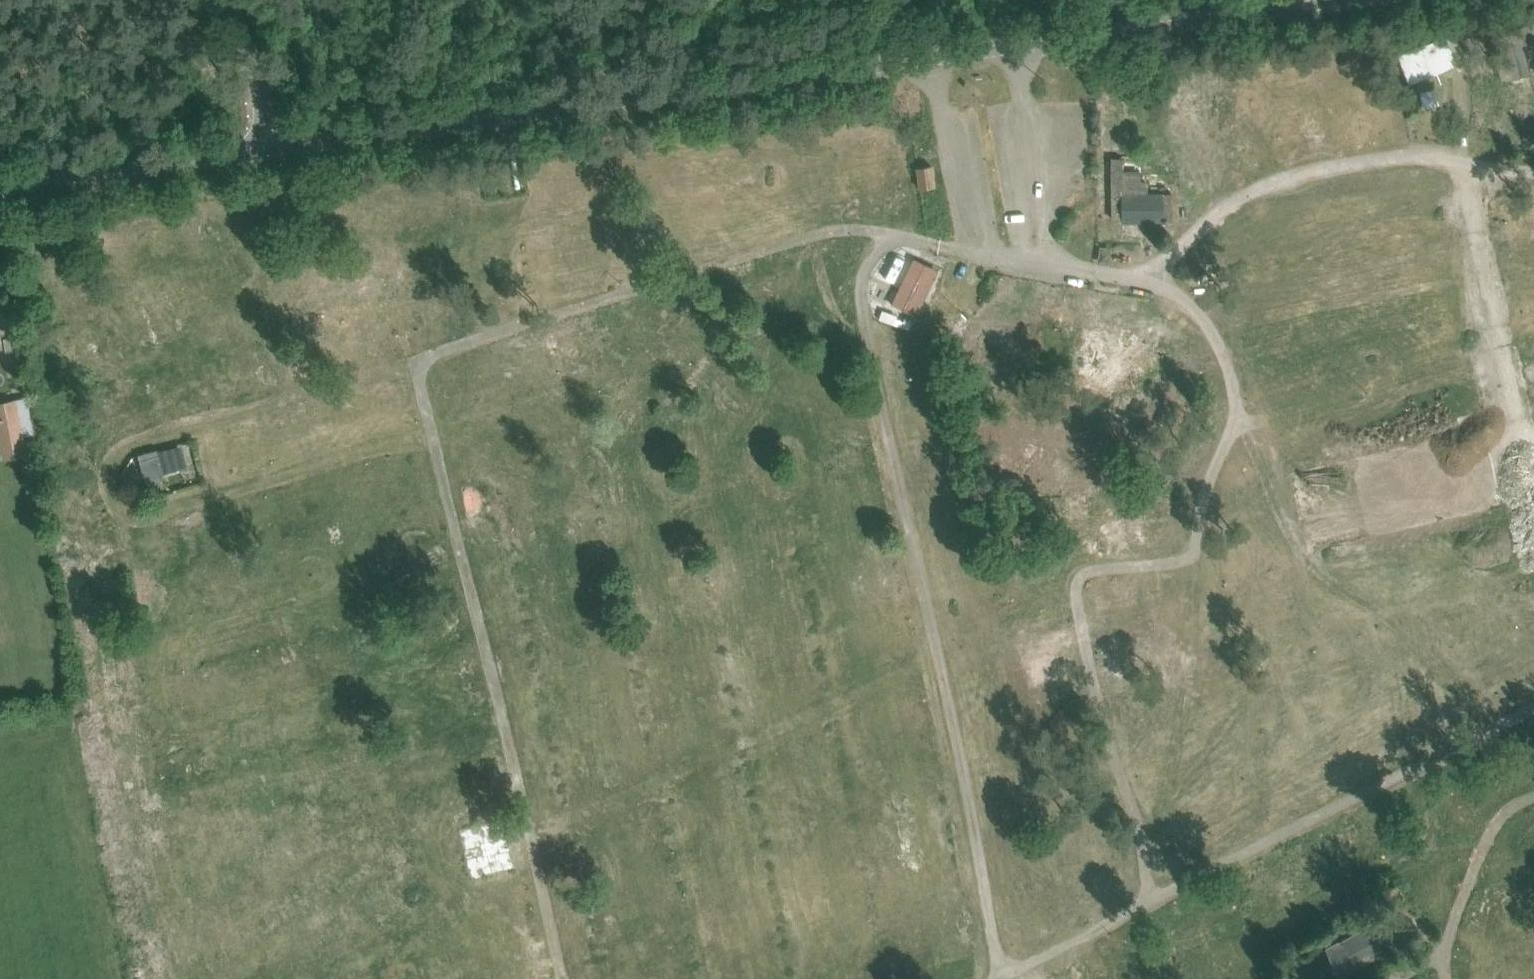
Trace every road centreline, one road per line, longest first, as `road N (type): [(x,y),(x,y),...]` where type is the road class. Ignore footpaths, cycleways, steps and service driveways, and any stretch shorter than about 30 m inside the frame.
road 1 (unclassified): [(276,151),(1374,0)]
road 2 (track): [(420,366),(129,448),(117,466),(120,493),(129,520),(161,517),(431,434)]
road 3 (track): [(532,843),(939,661)]
road 4 (track): [(1492,730),(1402,633),(1307,570),(1271,456),(1237,418)]
road 5 (track): [(1476,164),(1470,195),(1517,407),(1462,455)]
road 6 (unclassified): [(0,189),(276,151)]
road 7 (unclassified): [(276,151),(225,0)]

